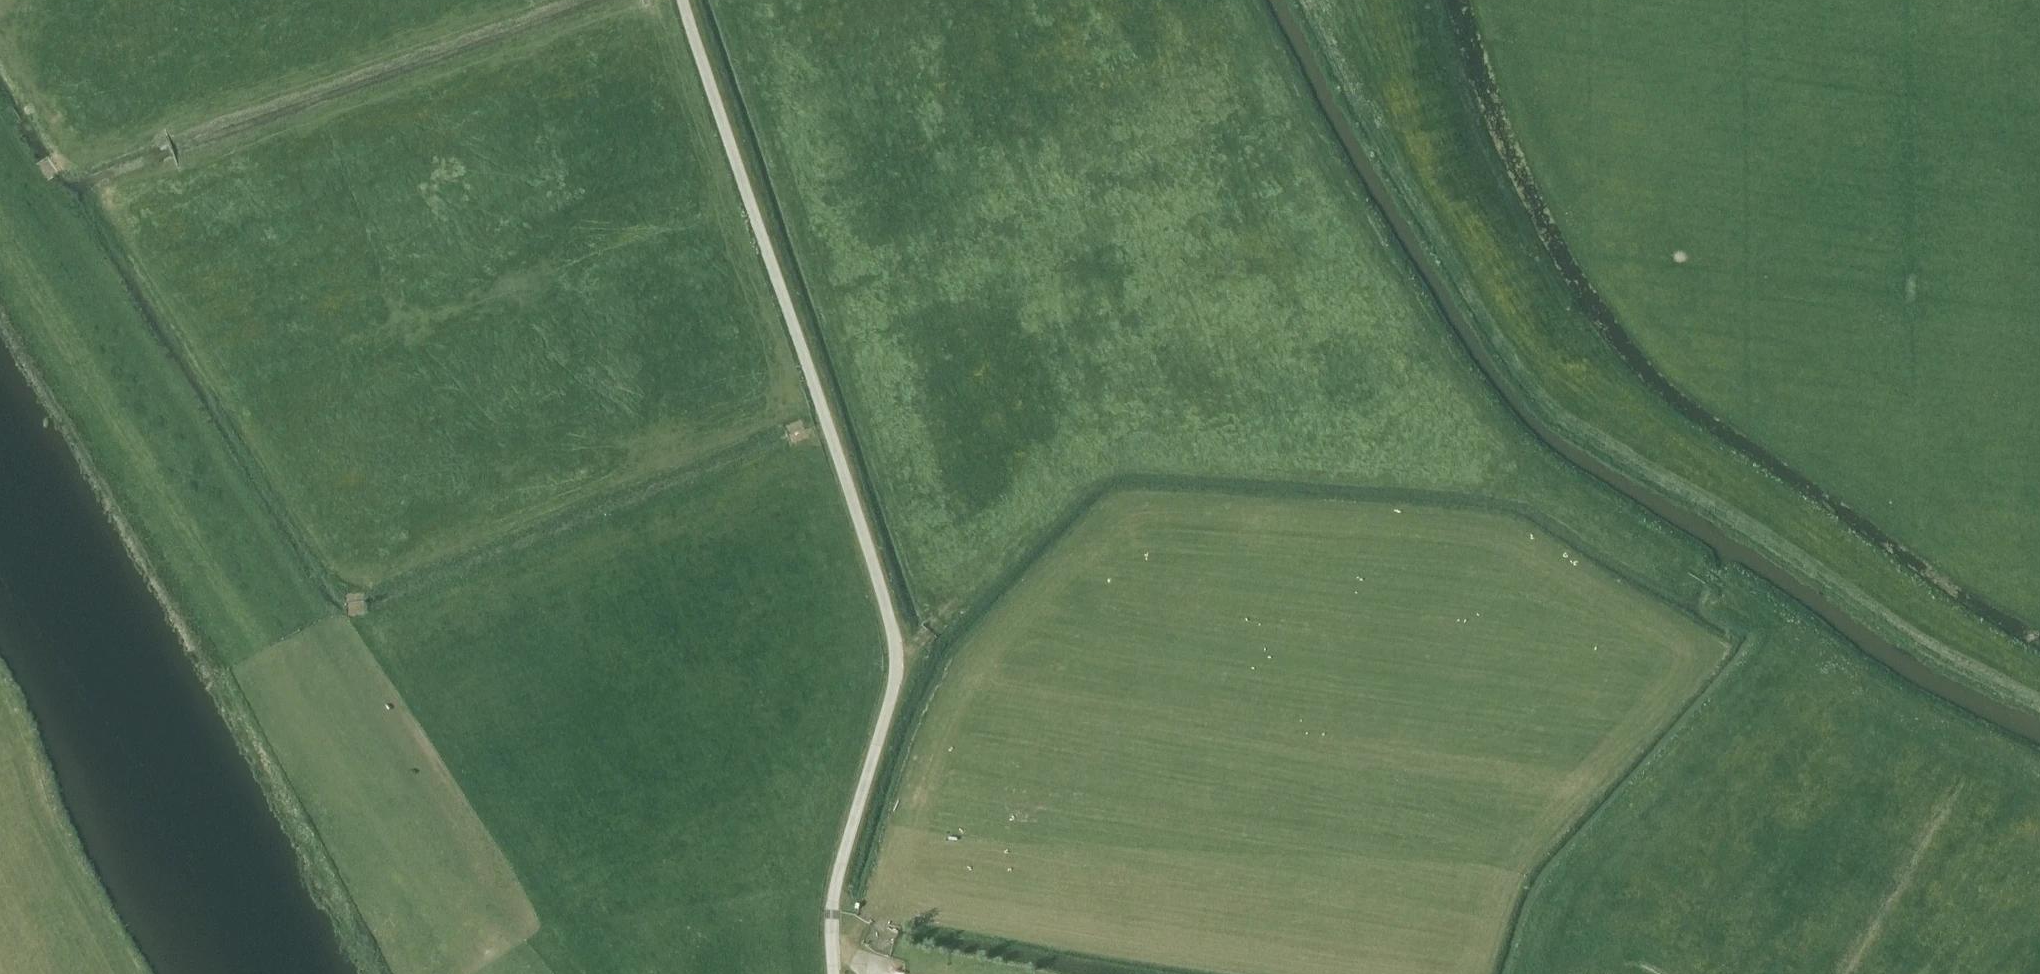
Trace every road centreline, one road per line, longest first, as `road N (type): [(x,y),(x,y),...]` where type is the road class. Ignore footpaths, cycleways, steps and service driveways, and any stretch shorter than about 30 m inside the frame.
road 1 (unclassified): [(836,973),(831,916),(895,679),(892,632),(679,0)]

